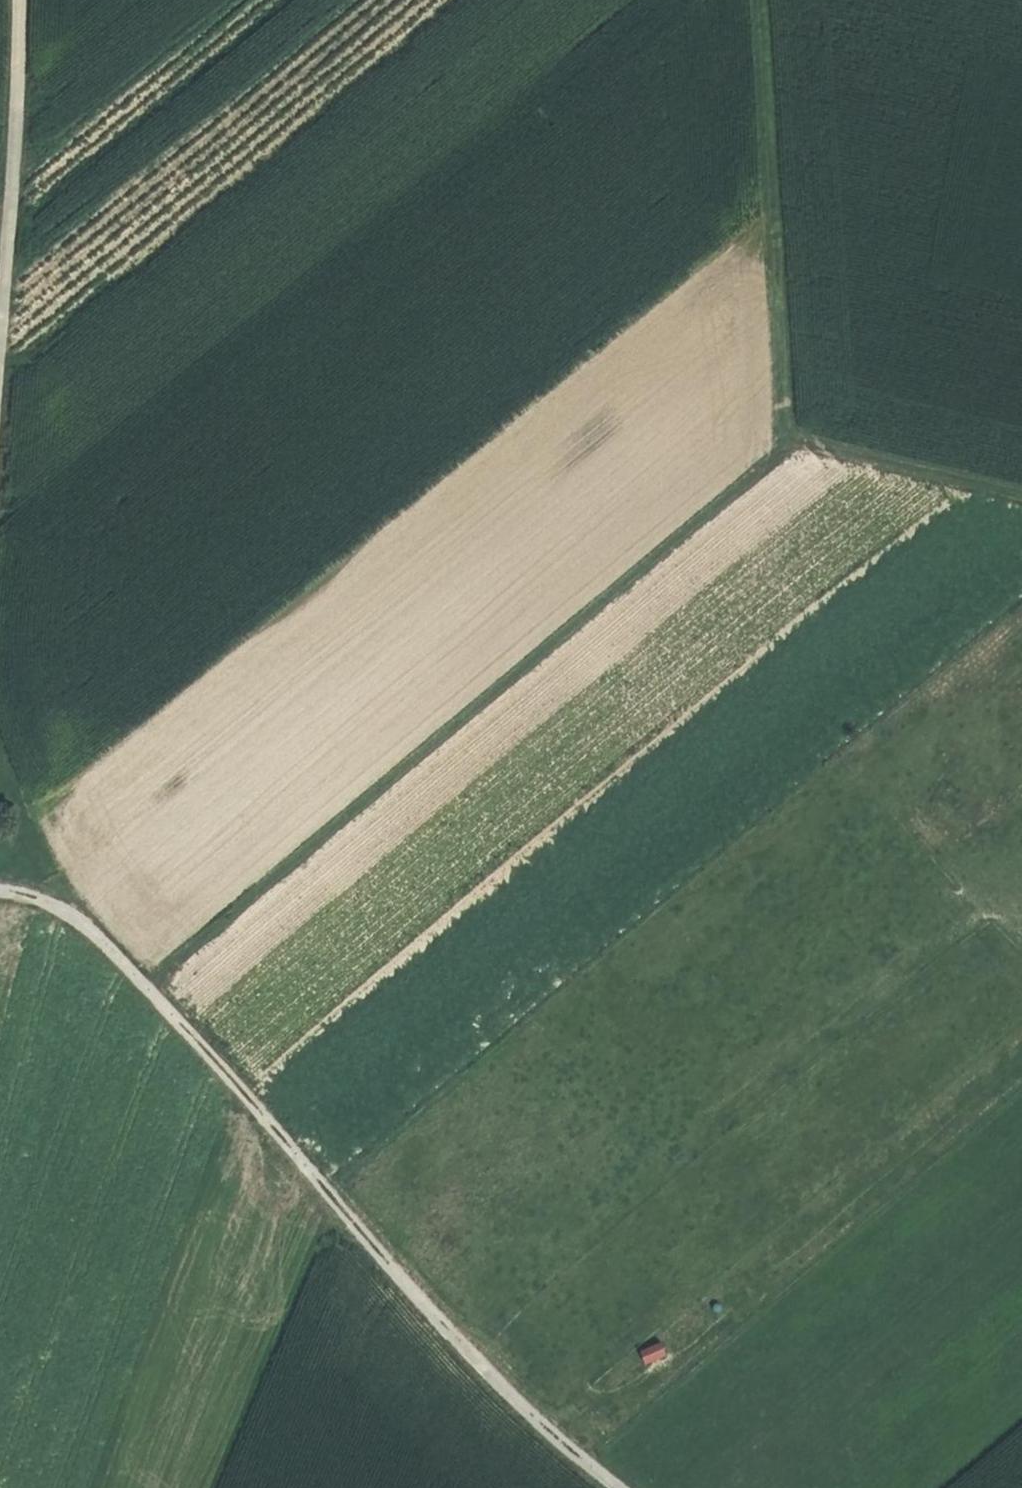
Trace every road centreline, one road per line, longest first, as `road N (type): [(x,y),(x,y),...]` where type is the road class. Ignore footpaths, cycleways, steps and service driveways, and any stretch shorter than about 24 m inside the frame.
road 1 (track): [(0,890),(31,894),(103,948),(474,1364),(611,1487)]
road 2 (track): [(755,0),(784,440),(1021,496)]
road 3 (track): [(17,0),(0,335)]

